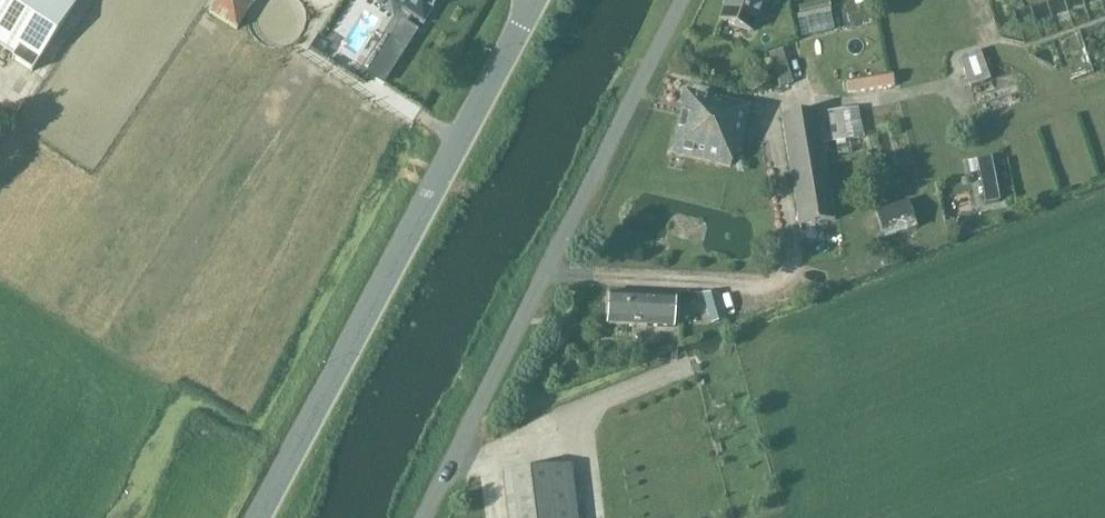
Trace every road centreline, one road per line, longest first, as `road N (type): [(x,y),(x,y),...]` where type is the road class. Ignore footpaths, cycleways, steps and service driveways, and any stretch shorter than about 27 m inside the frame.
road 1 (tertiary): [(257,517),(539,0)]
road 2 (unclassified): [(421,517),(687,0)]

